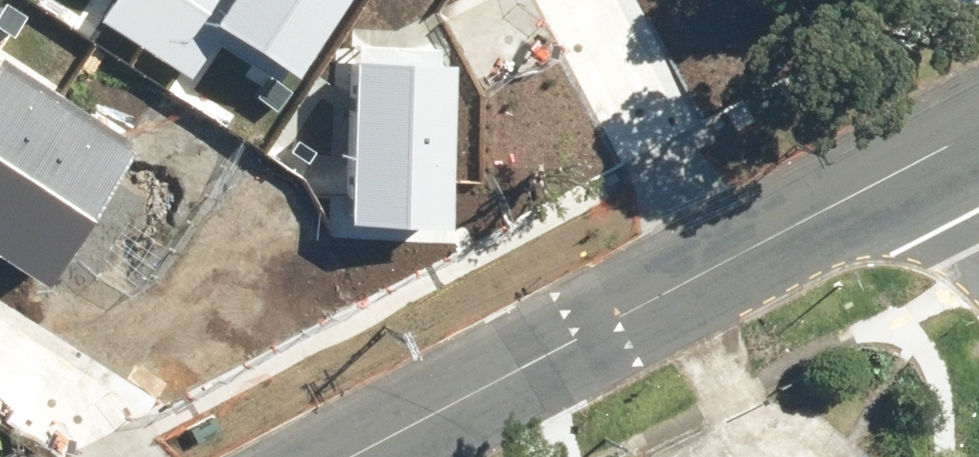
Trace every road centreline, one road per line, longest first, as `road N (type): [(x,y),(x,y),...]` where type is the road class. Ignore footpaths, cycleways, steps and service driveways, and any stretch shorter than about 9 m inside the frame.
road 1 (tertiary): [(724,262),(347,456)]
road 2 (residential): [(579,0),(724,262)]
road 3 (tertiary): [(978,130),(724,262)]
road 4 (residential): [(126,456),(109,436),(0,367)]

